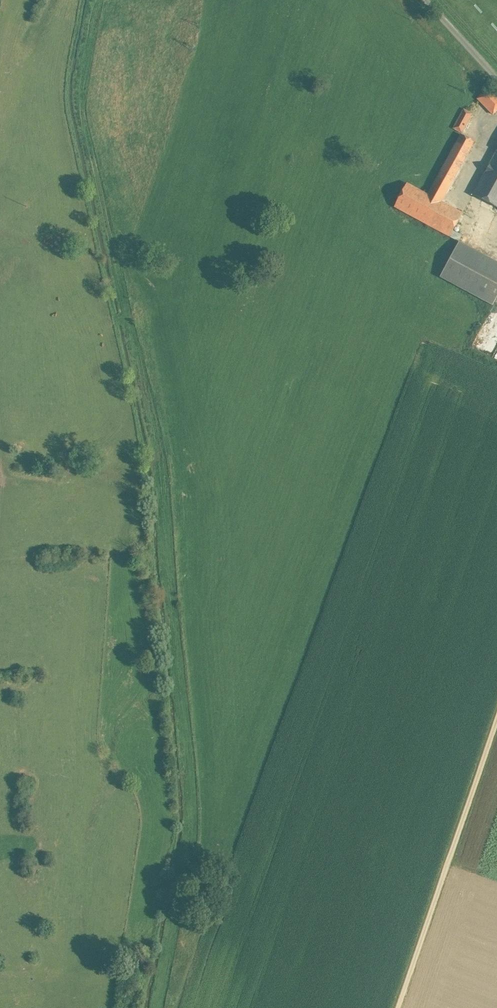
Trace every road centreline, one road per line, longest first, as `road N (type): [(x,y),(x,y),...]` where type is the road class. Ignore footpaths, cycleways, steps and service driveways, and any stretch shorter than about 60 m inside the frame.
road 1 (track): [(496,733),(403,1007)]

